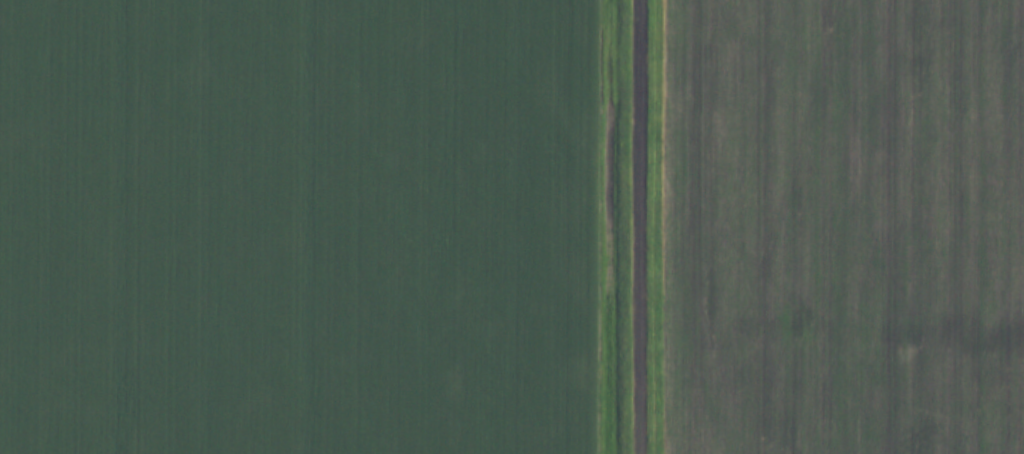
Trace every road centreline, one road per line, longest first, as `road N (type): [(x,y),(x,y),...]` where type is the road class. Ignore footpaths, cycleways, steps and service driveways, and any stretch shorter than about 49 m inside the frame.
road 1 (track): [(648,453),(648,0)]

